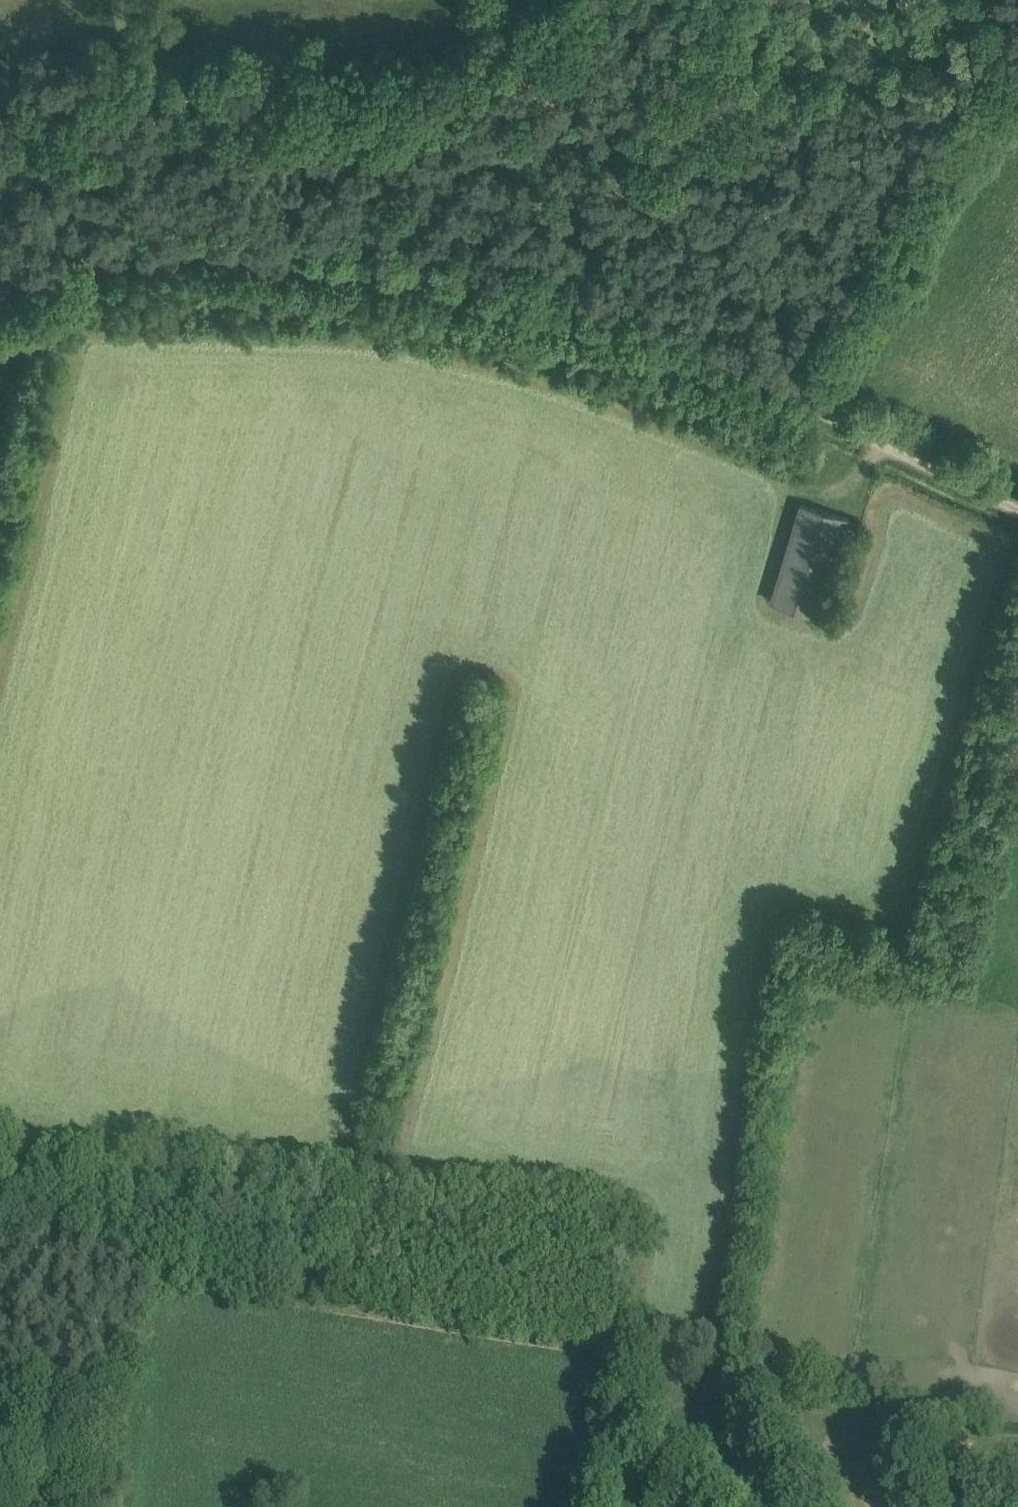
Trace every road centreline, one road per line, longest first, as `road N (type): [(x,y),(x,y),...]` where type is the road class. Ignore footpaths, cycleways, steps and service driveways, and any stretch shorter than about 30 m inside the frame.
road 1 (track): [(1017,504),(695,358),(491,292),(332,260),(141,246),(0,294)]

